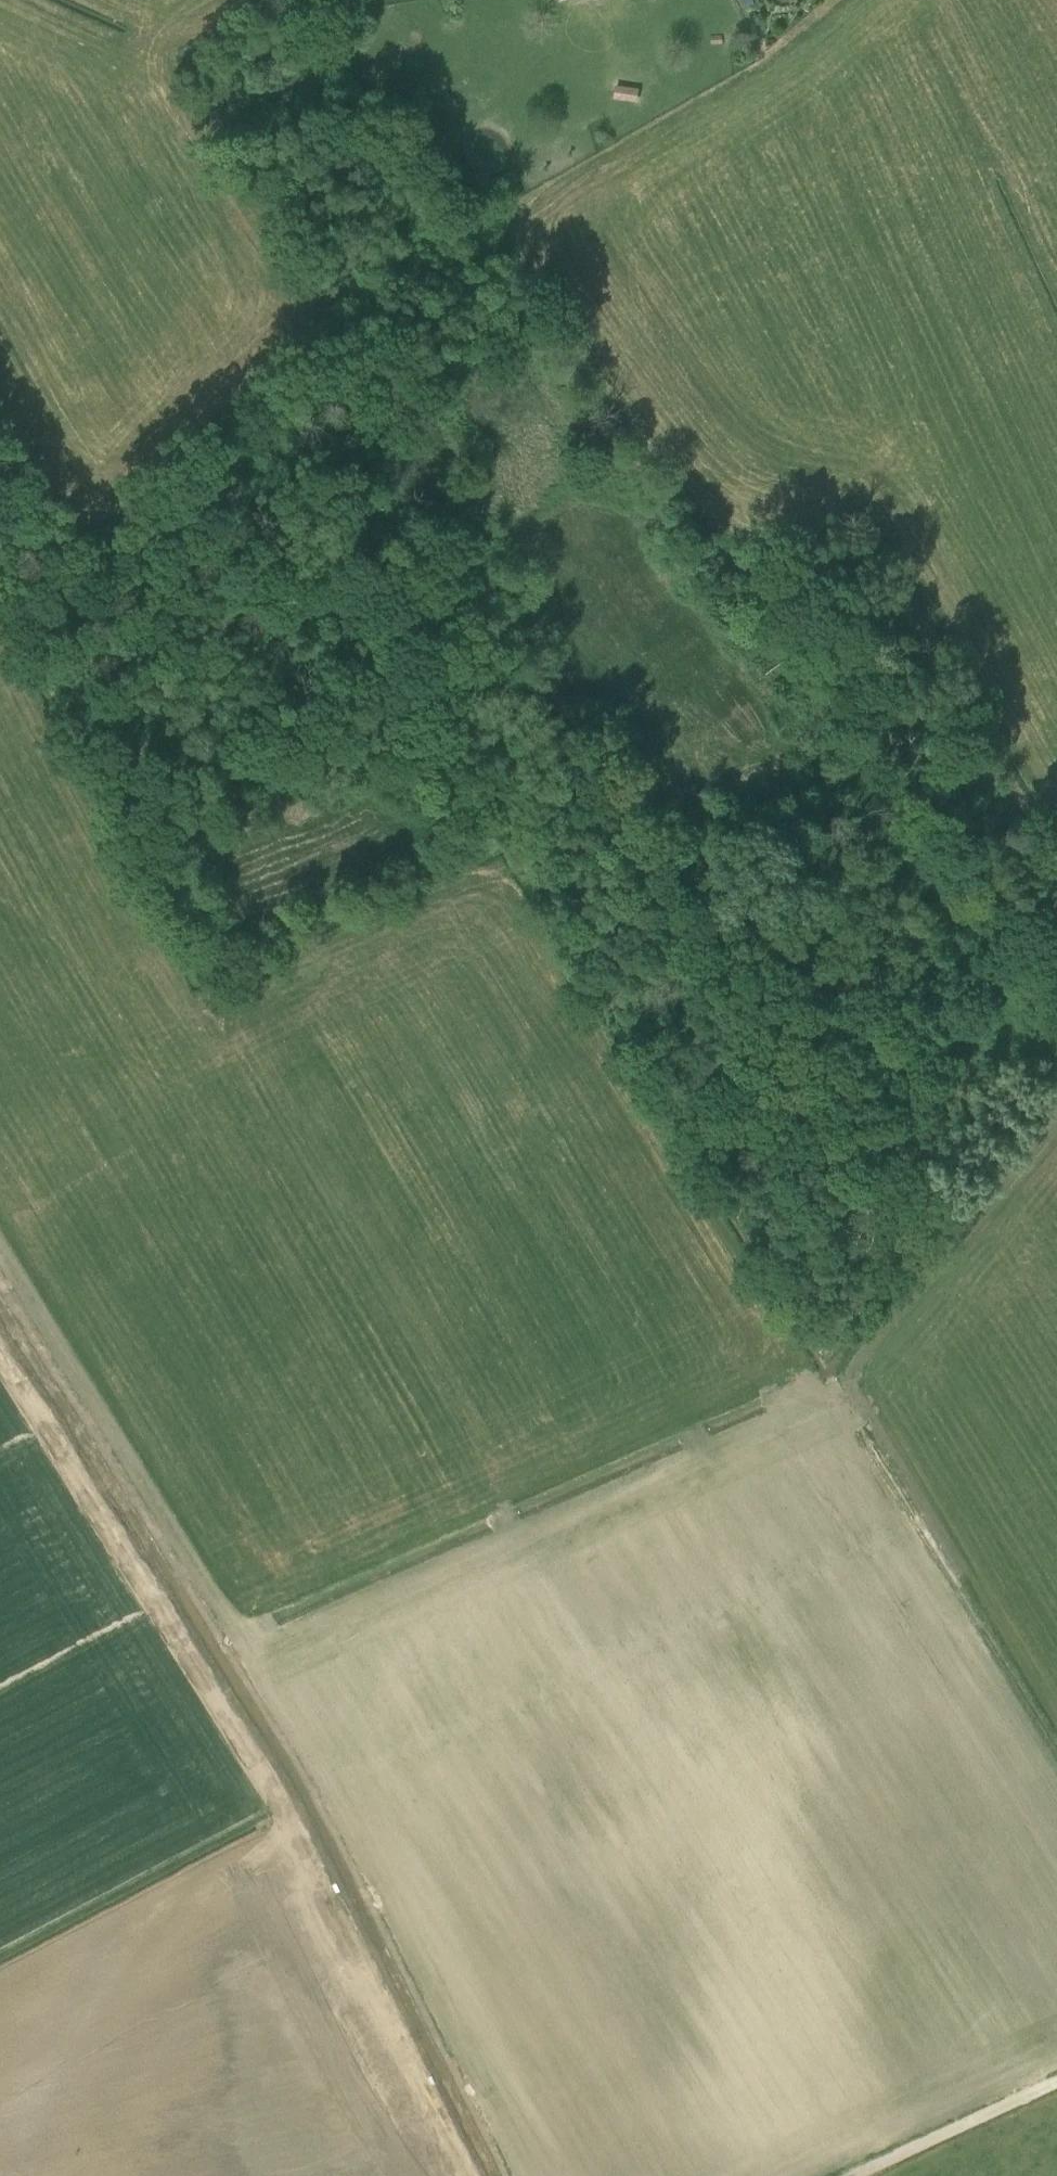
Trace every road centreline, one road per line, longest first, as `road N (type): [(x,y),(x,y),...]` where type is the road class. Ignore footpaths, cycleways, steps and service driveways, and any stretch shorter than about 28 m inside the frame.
road 1 (track): [(68,595),(134,667),(171,824),(192,859)]
road 2 (track): [(0,487),(68,595)]

